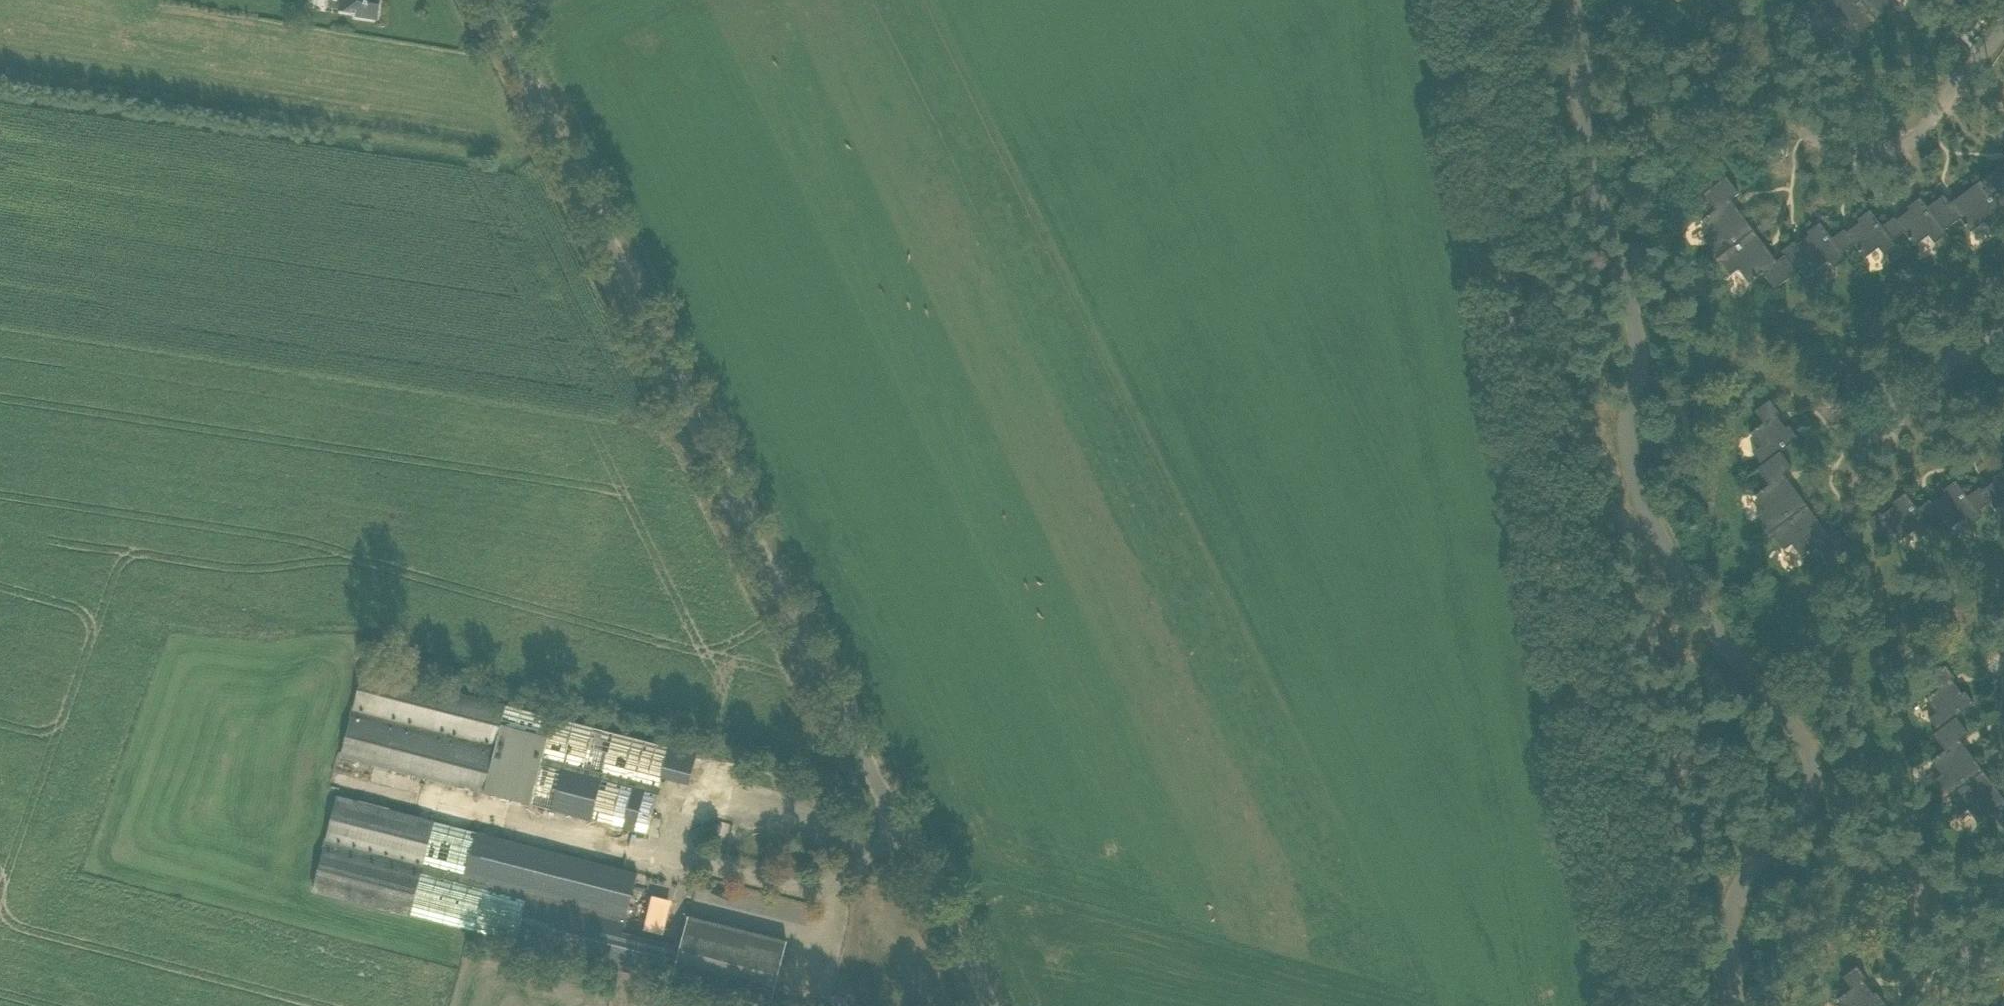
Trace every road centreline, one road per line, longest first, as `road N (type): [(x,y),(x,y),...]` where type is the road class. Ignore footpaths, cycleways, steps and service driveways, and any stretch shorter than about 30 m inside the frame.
road 1 (unclassified): [(987,1005),(489,0)]
road 2 (track): [(1452,0),(1457,91),(1620,1005)]

